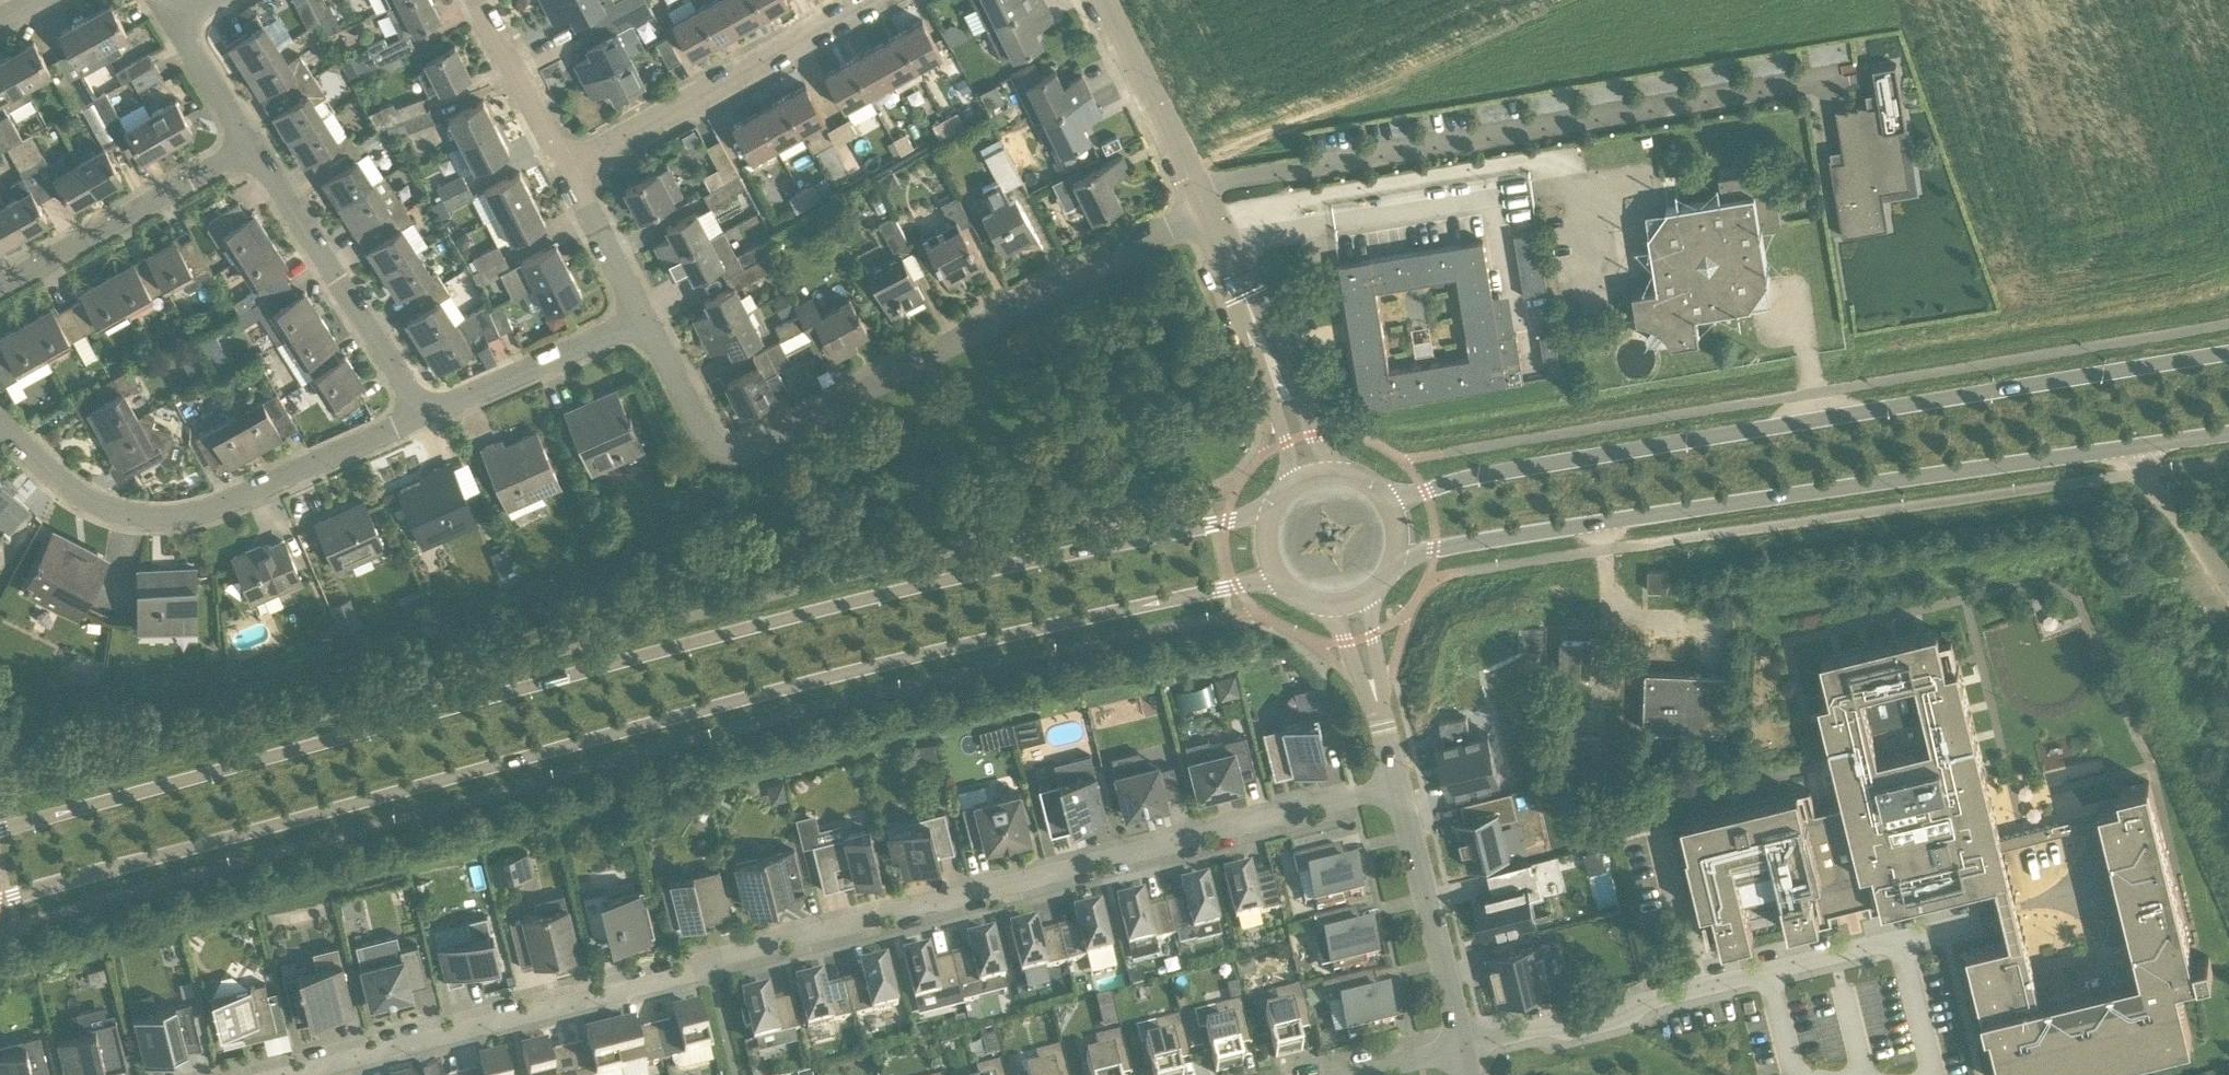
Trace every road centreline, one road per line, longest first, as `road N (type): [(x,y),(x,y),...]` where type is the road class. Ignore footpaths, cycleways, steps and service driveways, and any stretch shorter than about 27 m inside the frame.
road 1 (tertiary): [(0,902),(915,657),(1275,580)]
road 2 (tertiary): [(1269,516),(919,588),(628,661),(0,834)]
road 3 (residential): [(275,1074),(1398,788)]
road 4 (tertiary): [(2228,353),(1457,480),(1384,501)]
road 5 (tertiary): [(1397,558),(2130,448)]
road 6 (residential): [(1209,217),(757,453),(718,447),(687,408),(641,323)]
road 7 (residential): [(1464,1048),(1543,1027),(1589,1029),(1650,1000),(1974,920)]
road 8 (residential): [(0,425),(77,493),(166,516),(246,496),(424,414)]
road 9 (residential): [(571,171),(884,0)]
road 10 (residential): [(424,414),(253,146)]
road 11 (residential): [(0,288),(253,146)]
road 12 (residential): [(1314,478),(1278,371),(1209,217)]
road 13 (residential): [(1464,1048),(1398,788)]
road 14 (residential): [(1209,217),(1096,0)]
road 15 (residential): [(424,414),(641,323)]
road 16 (residential): [(571,171),(475,0)]
road 17 (residential): [(1398,788),(1353,606)]
road 18 (residential): [(2228,593),(2130,448)]
road 19 (residential): [(641,323),(571,171)]
road 20 (residential): [(253,146),(180,18)]

